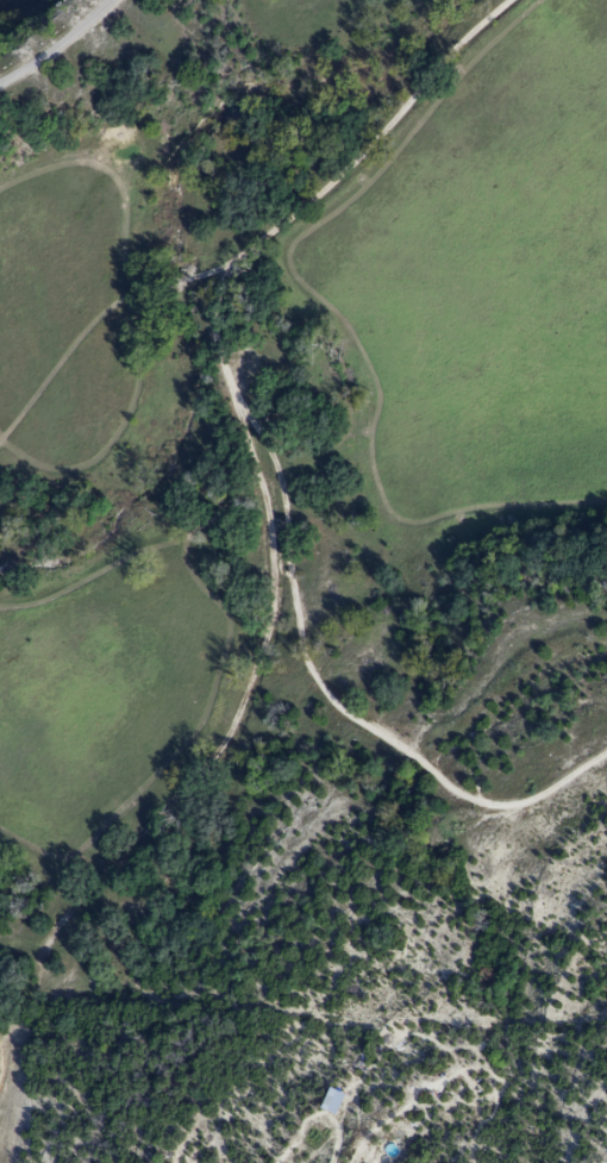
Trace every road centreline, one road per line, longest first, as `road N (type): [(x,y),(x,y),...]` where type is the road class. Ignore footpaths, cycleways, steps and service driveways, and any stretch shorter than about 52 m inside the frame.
road 1 (track): [(229,273),(155,282),(105,308),(0,436)]

